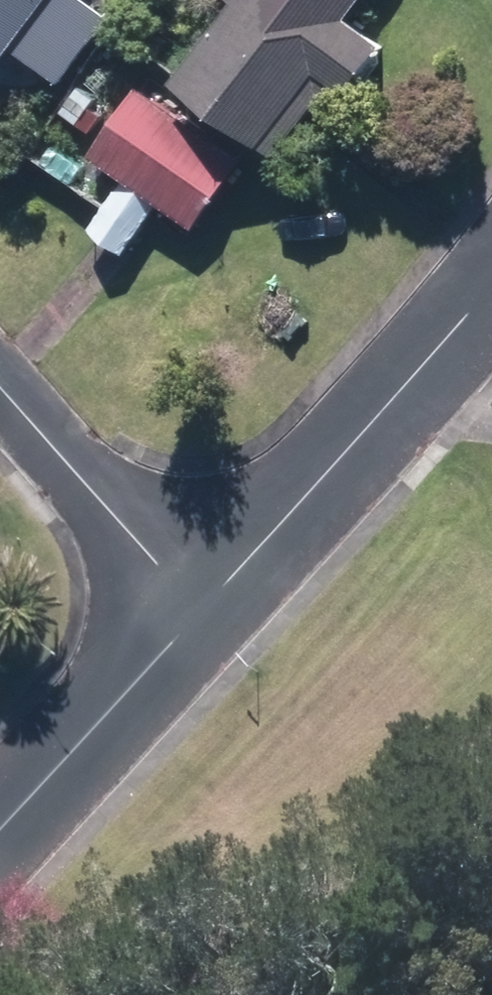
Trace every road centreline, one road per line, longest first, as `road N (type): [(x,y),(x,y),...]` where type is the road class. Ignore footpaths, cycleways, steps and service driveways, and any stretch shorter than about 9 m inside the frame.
road 1 (residential): [(491,284),(201,614)]
road 2 (residential): [(0,387),(201,614)]
road 3 (residential): [(201,614),(0,828)]

